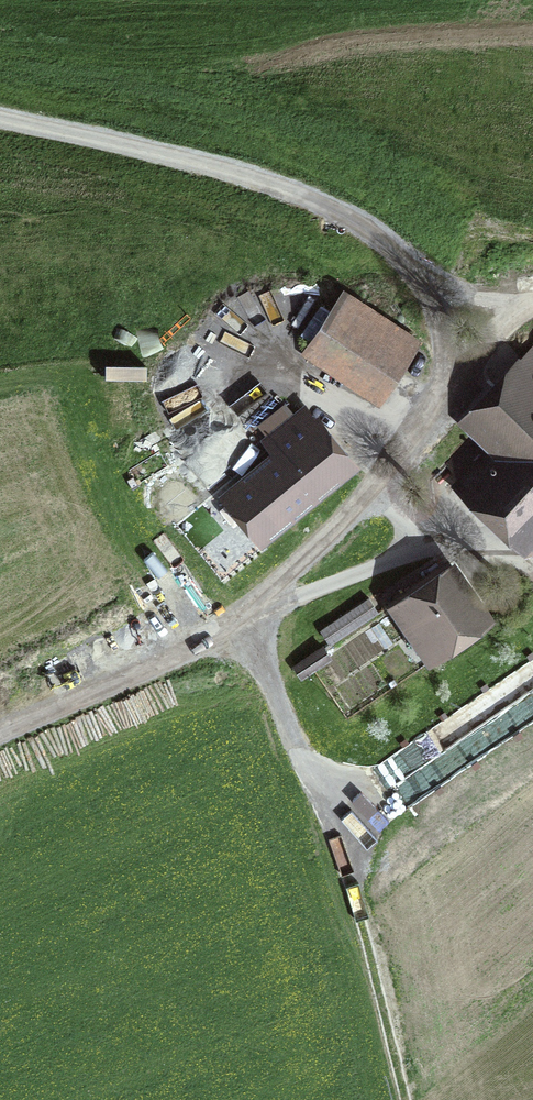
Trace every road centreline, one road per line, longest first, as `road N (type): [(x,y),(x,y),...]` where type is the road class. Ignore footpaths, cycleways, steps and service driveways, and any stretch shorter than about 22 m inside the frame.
road 1 (track): [(406,1099),(361,919),(283,736),(259,605),(450,545),(532,562)]
road 2 (unclassified): [(448,402),(438,306),(411,264),(360,224),(228,168),(0,116)]
road 3 (unclassified): [(448,402),(384,482),(259,605),(142,671),(0,735)]
road 4 (track): [(0,386),(122,376),(318,396),(359,425),(375,448),(419,555)]
road 5 (track): [(532,309),(497,336),(448,402)]

